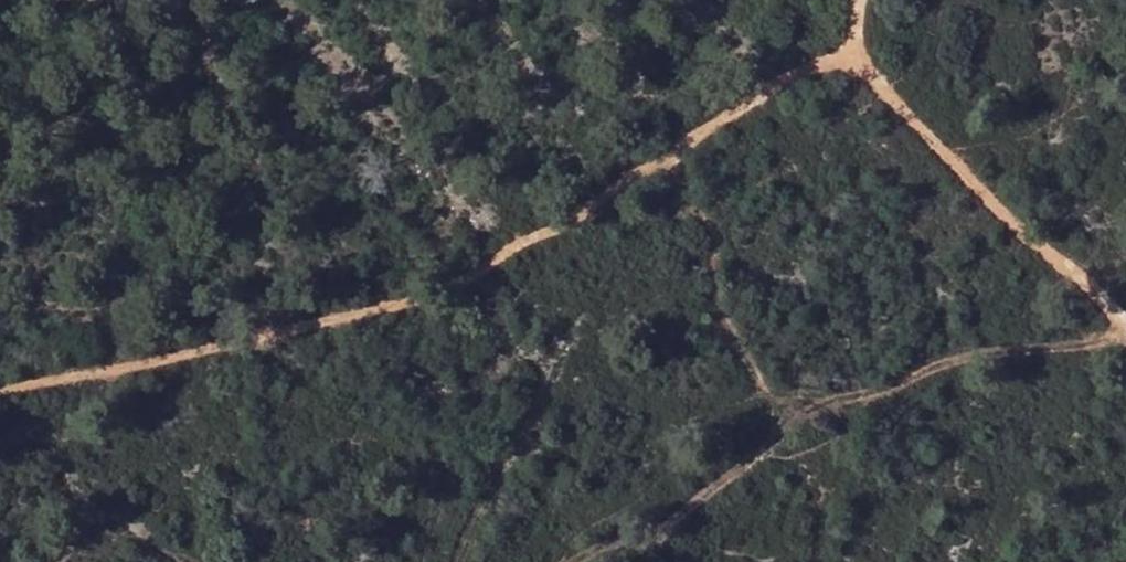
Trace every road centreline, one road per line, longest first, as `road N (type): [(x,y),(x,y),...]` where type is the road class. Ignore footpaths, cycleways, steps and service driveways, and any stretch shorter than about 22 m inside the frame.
road 1 (track): [(0,391),(404,309),(761,107),(834,55),(861,49)]
road 2 (track): [(1125,335),(881,95),(855,33),(861,0)]

